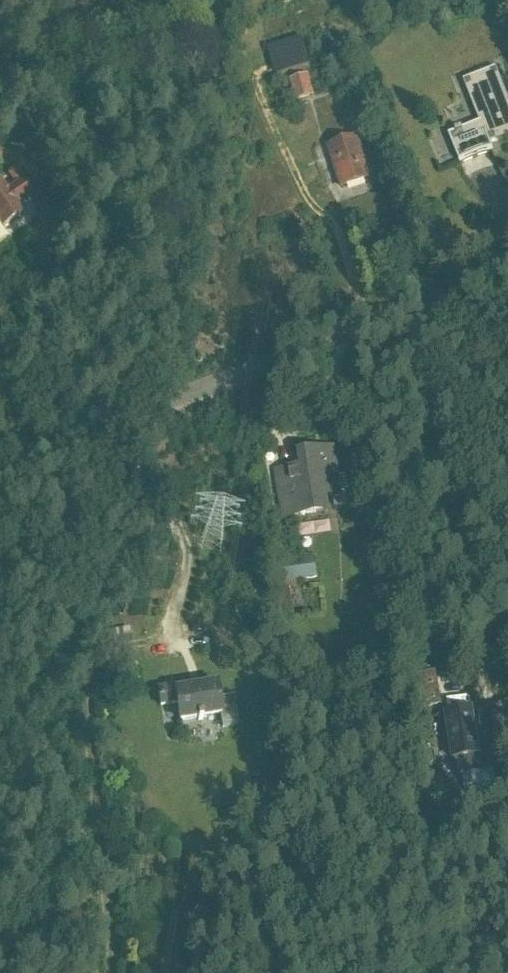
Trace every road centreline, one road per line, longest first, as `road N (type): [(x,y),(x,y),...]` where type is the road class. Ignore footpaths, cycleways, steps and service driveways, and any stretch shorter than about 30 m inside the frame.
road 1 (unclassified): [(0,465),(507,275)]

